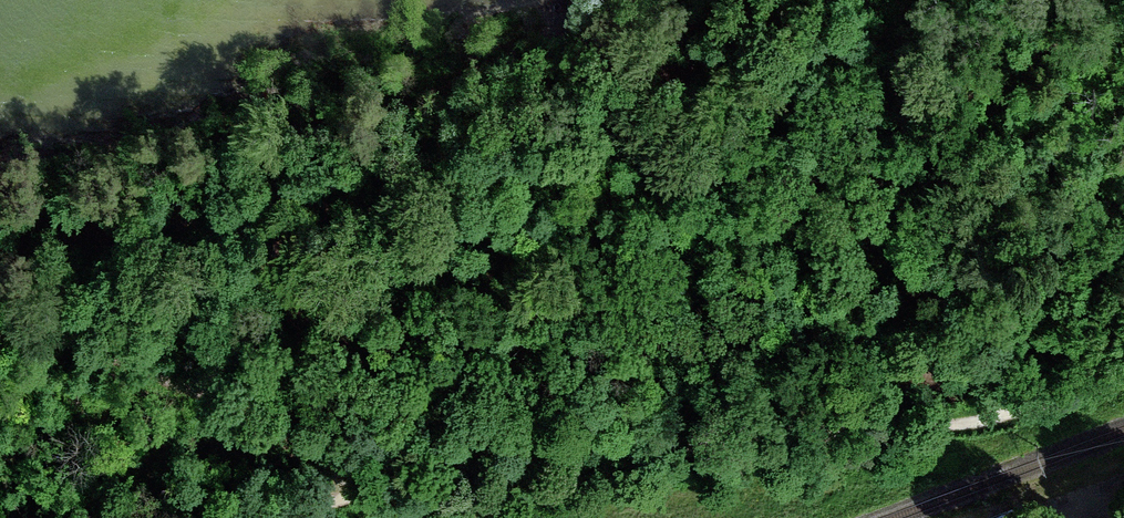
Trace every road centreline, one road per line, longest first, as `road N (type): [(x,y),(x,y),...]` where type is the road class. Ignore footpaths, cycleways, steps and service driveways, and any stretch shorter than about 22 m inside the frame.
road 1 (track): [(1014,410),(427,479),(295,517)]
road 2 (track): [(320,462),(301,444),(0,312)]
road 3 (track): [(900,99),(1005,314)]

